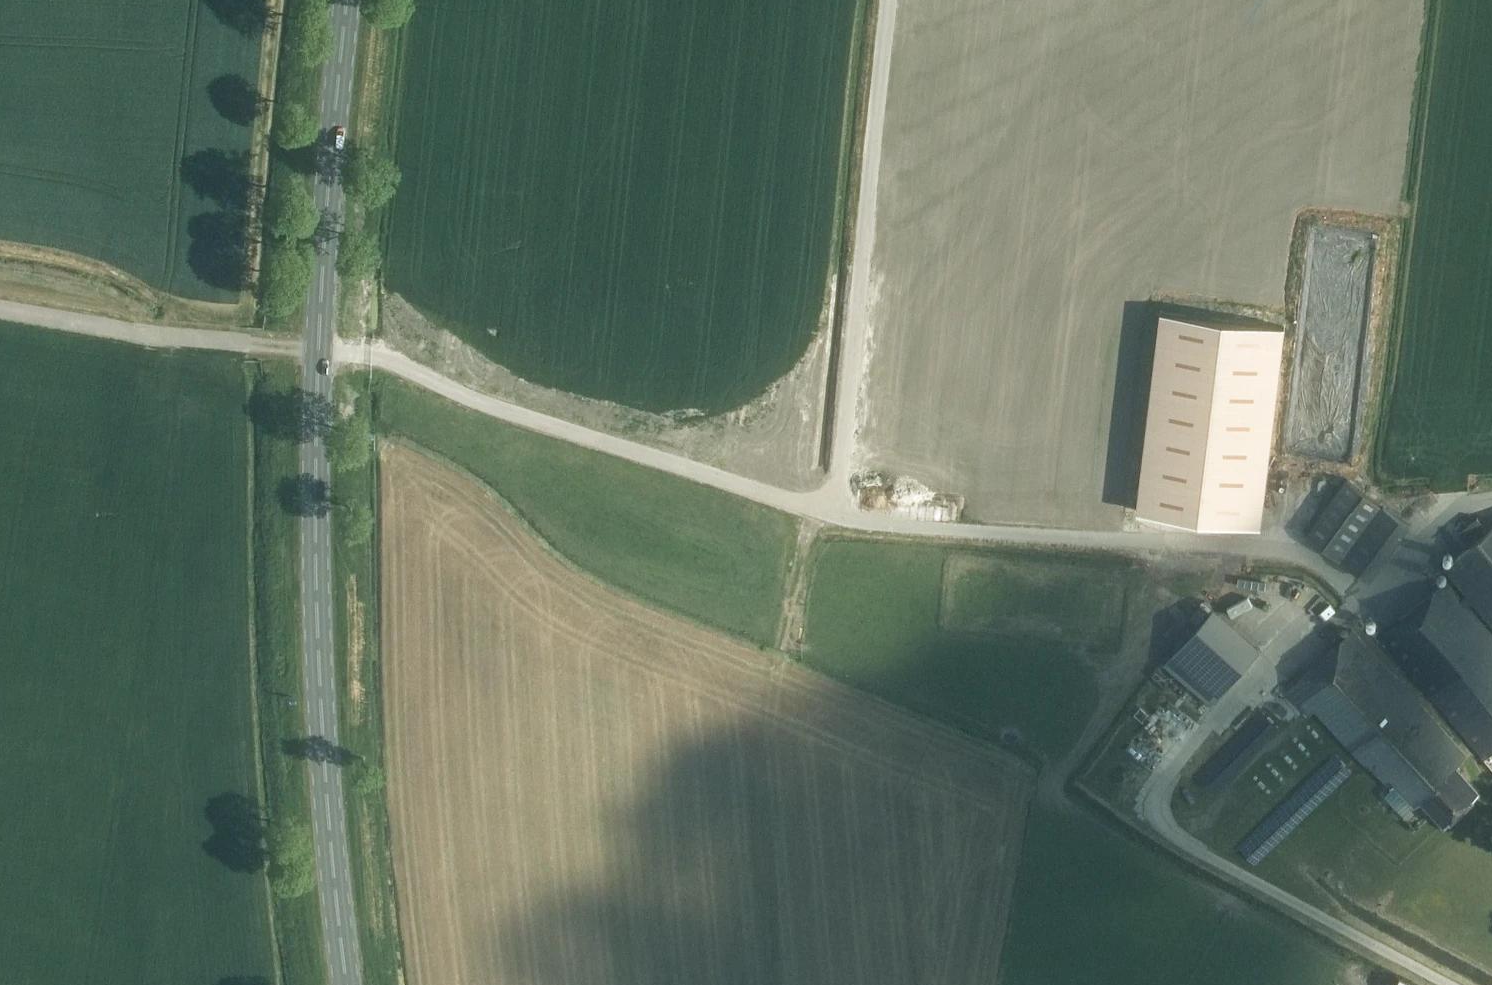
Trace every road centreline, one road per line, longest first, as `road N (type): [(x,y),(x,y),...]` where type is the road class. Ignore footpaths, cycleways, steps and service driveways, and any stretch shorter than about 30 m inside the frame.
road 1 (primary): [(347,984),(315,543),(323,242),(347,0)]

